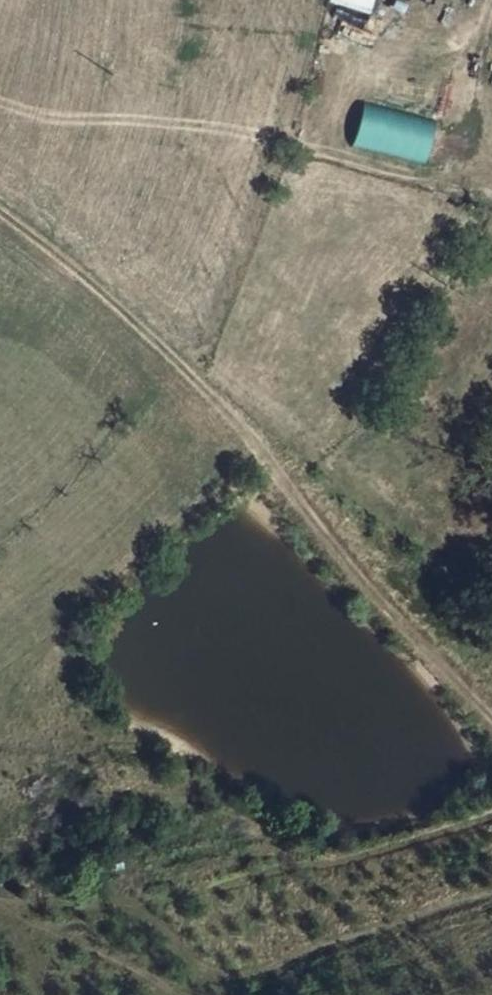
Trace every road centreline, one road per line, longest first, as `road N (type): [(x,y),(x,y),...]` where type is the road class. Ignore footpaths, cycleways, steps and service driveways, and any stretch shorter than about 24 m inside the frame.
road 1 (track): [(491,729),(257,447),(0,214)]
road 2 (track): [(44,994),(16,921),(80,902),(325,862),(491,808)]

